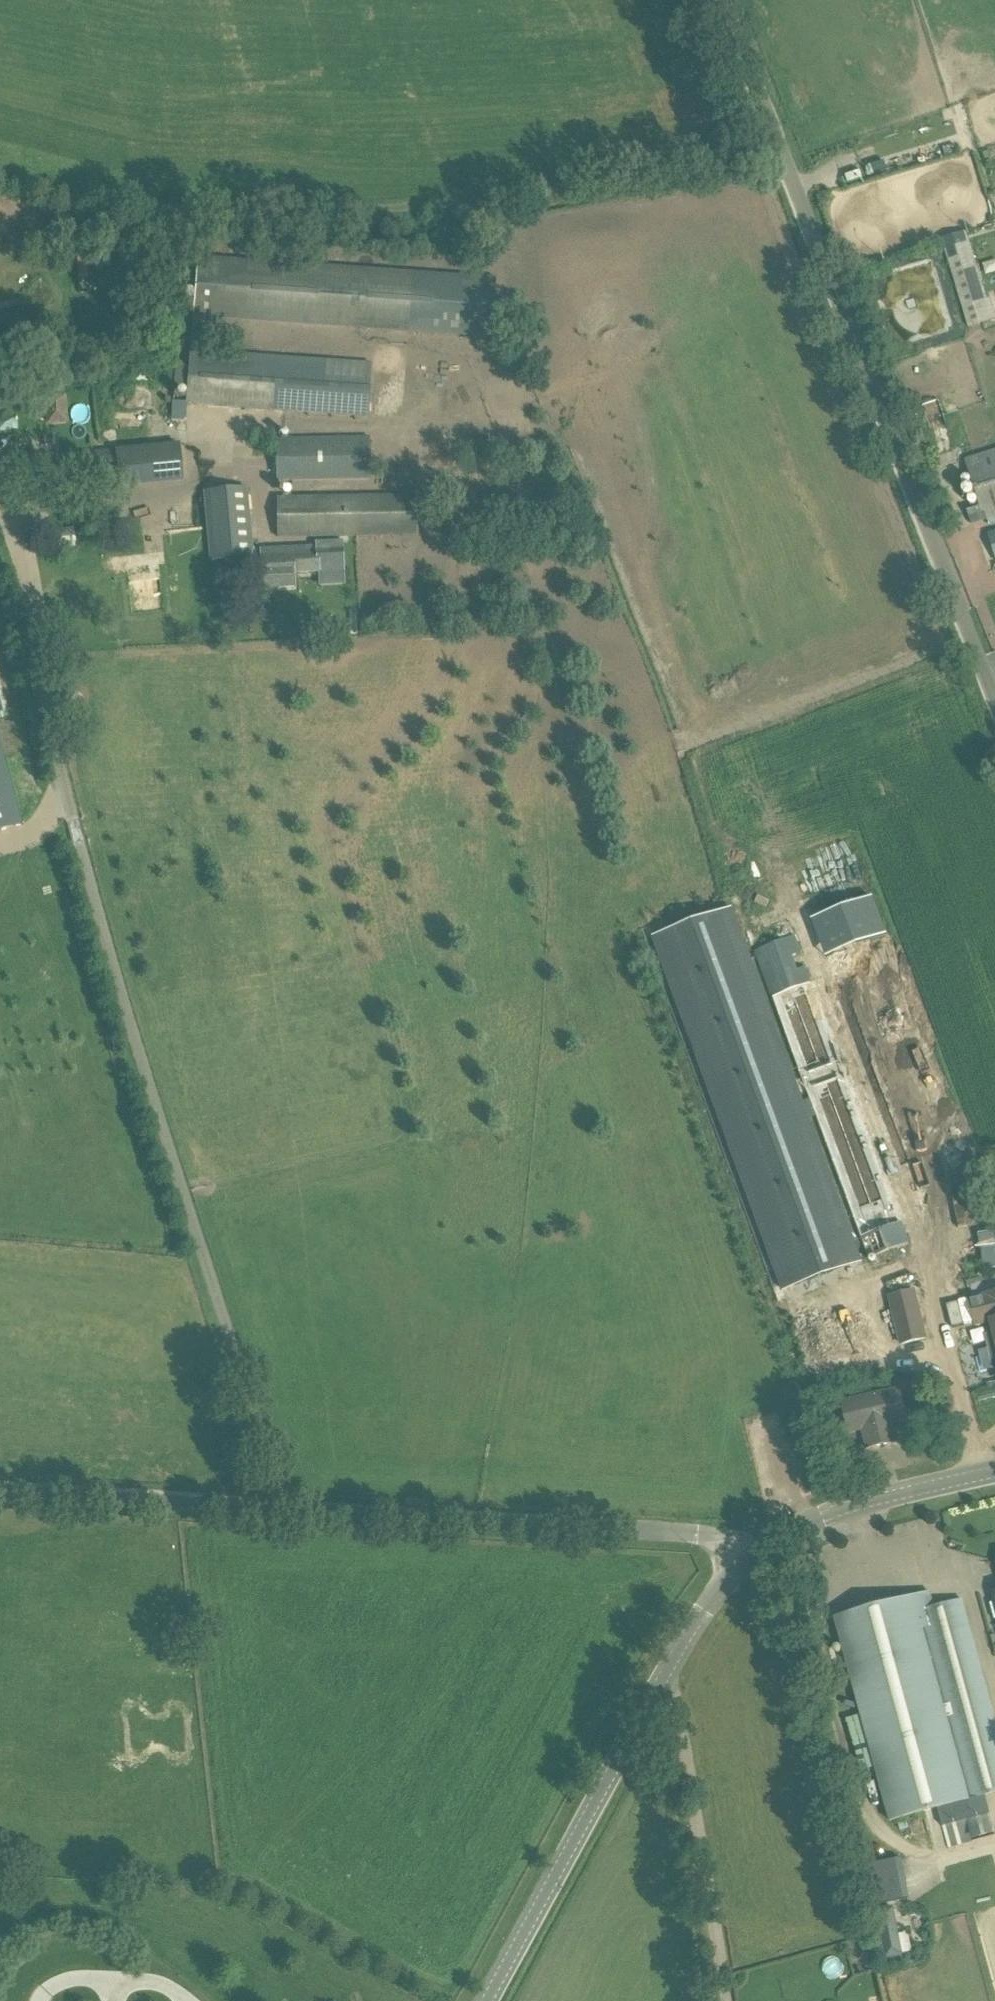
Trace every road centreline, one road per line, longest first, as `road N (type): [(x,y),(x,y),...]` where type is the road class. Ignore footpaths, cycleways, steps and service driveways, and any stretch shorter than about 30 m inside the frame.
road 1 (unclassified): [(766,1541),(0,1494)]
road 2 (unclassified): [(994,697),(722,0)]
road 3 (tertiary): [(486,2000),(697,1621),(766,1541)]
road 4 (tertiary): [(766,1541),(838,1511),(994,1471)]

